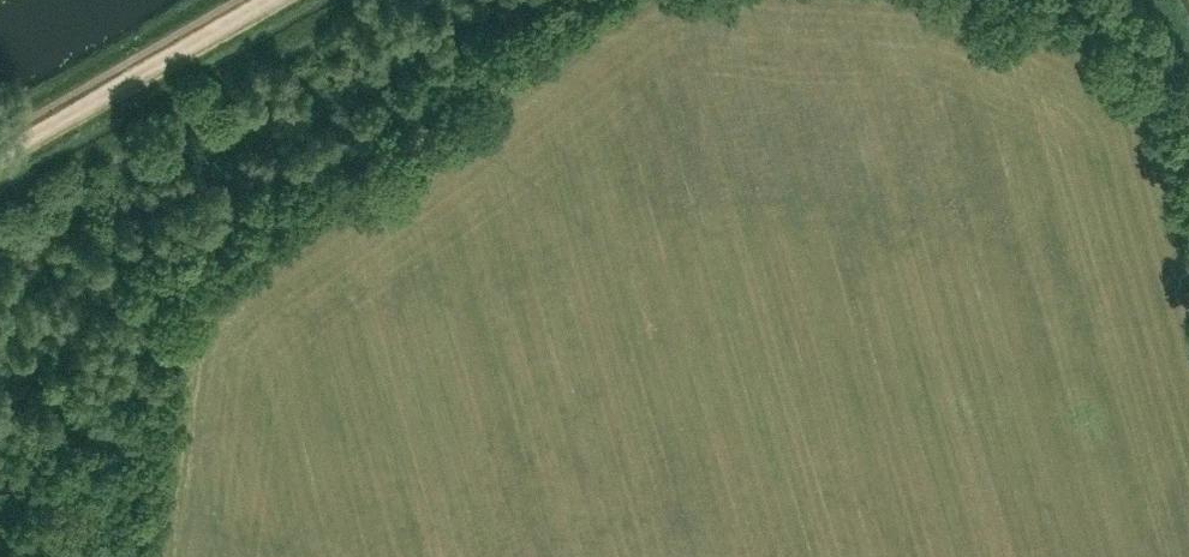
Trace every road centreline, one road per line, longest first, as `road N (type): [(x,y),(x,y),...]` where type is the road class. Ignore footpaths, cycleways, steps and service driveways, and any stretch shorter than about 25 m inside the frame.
road 1 (track): [(0,158),(272,0)]

